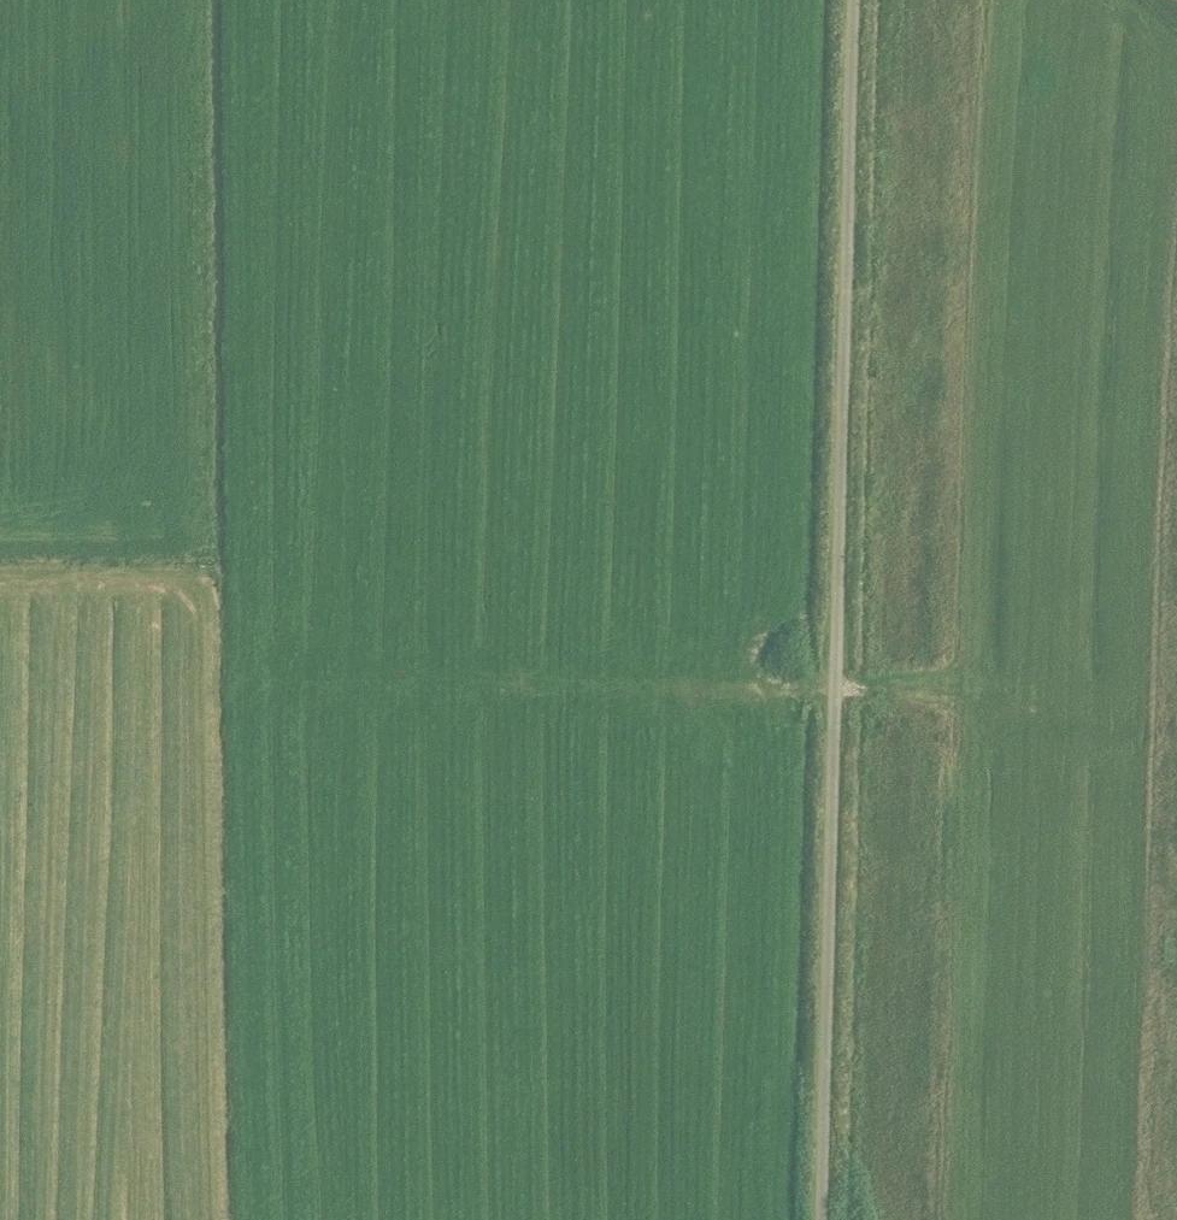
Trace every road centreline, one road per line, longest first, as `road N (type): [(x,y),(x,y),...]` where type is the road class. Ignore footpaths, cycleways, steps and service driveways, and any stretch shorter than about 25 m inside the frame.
road 1 (unclassified): [(821,1219),(862,0)]

